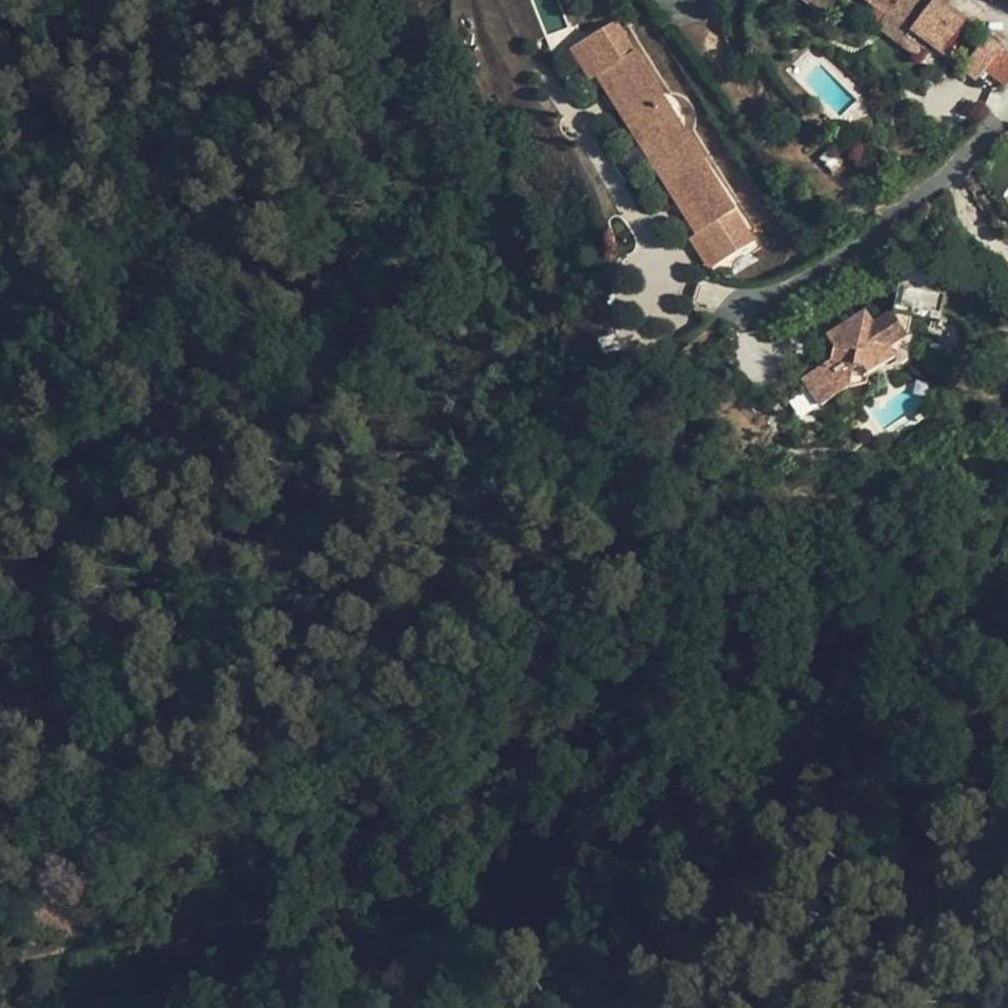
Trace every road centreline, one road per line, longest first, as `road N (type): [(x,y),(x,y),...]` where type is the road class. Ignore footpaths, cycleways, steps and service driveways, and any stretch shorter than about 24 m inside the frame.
road 1 (residential): [(739,306),(875,240),(1007,119)]

